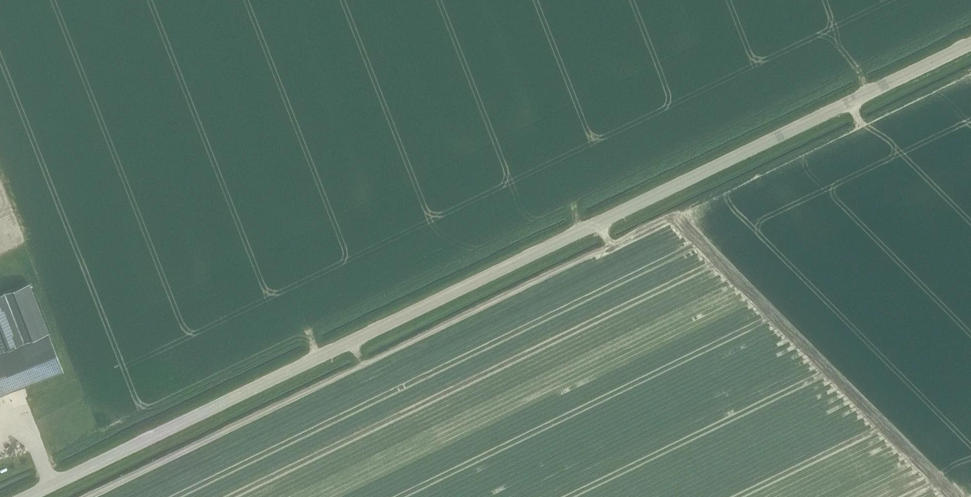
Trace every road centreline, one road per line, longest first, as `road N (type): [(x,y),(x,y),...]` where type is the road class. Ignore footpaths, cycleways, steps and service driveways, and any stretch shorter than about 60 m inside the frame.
road 1 (tertiary): [(26,496),(970,43)]

